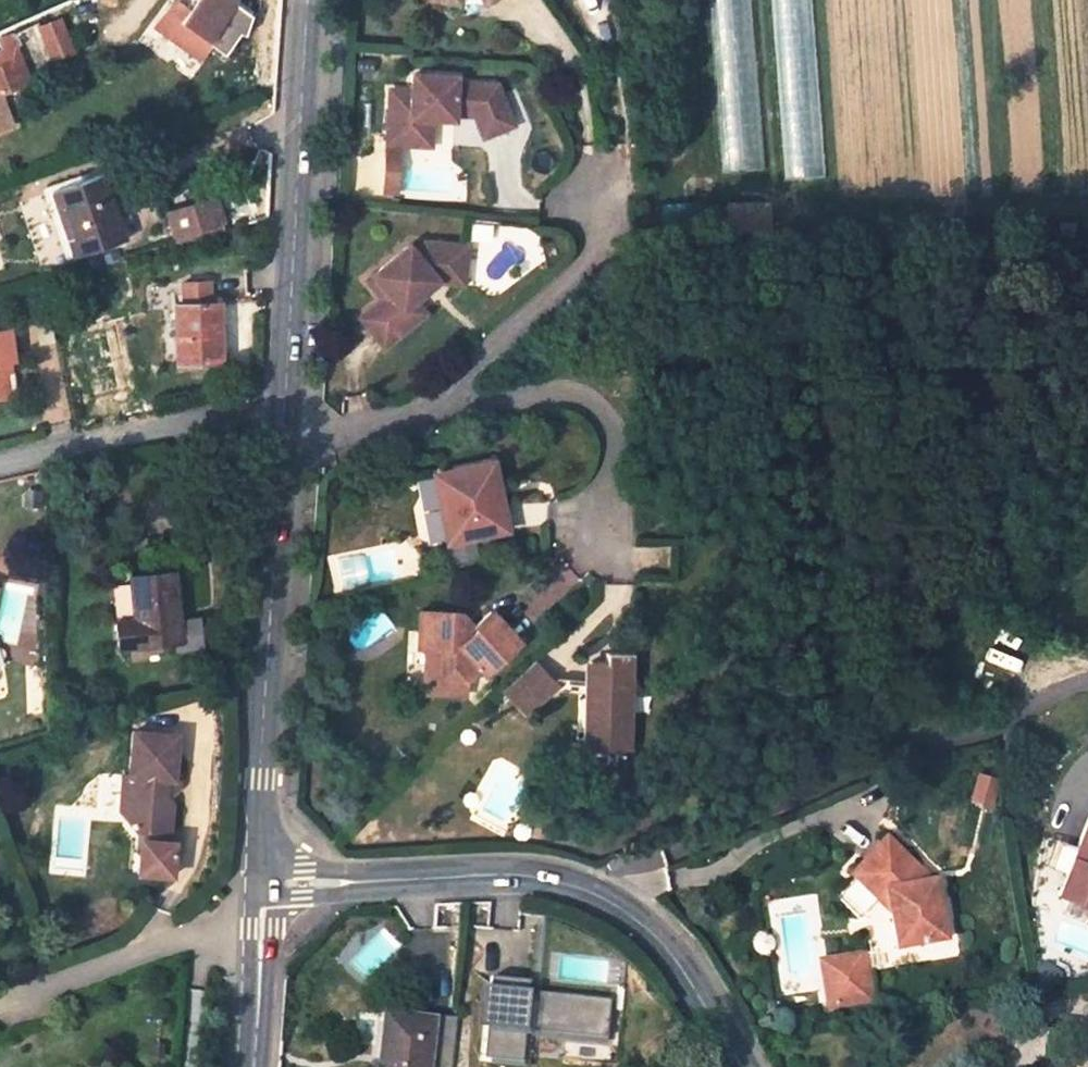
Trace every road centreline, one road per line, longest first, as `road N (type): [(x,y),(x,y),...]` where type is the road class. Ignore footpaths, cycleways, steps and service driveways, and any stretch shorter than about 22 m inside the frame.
road 1 (unclassified): [(256,886),(541,879),(664,935),(739,1066)]
road 2 (tertiary): [(256,886),(281,449)]
road 3 (tertiary): [(285,402),(307,0)]
road 4 (residential): [(609,541),(613,436),(604,415),(583,400),(559,393),(424,412)]
road 5 (residential): [(599,182),(599,250),(424,412)]
road 6 (residential): [(0,463),(285,402)]
road 7 (residential): [(250,939),(165,940),(0,999)]
road 8 (residential): [(424,412),(281,449)]
road 9 (tertiary): [(235,1066),(250,939)]

